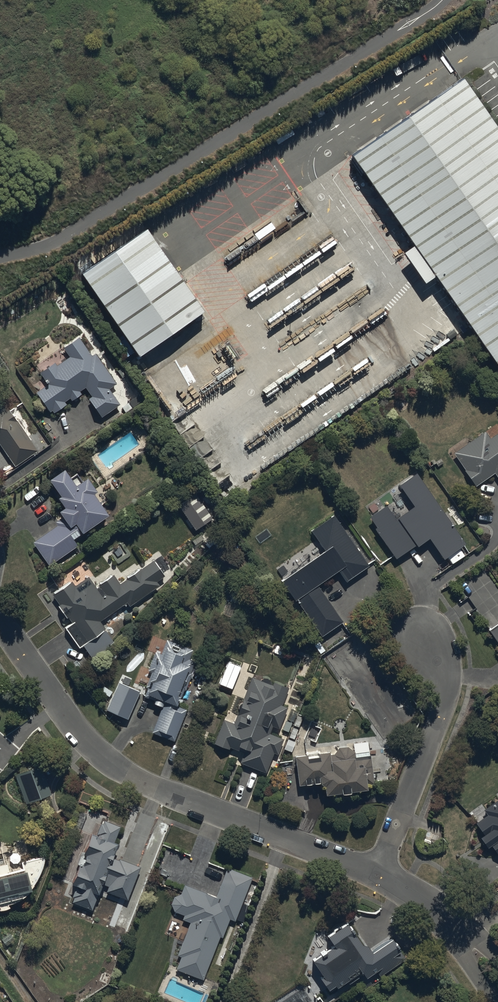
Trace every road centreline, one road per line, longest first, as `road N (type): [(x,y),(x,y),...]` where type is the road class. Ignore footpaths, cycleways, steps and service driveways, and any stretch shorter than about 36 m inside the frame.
road 1 (residential): [(378,874),(118,766),(42,684),(0,611)]
road 2 (residential): [(378,874),(443,704),(417,619)]
road 3 (residential): [(497,974),(473,935),(378,874)]

